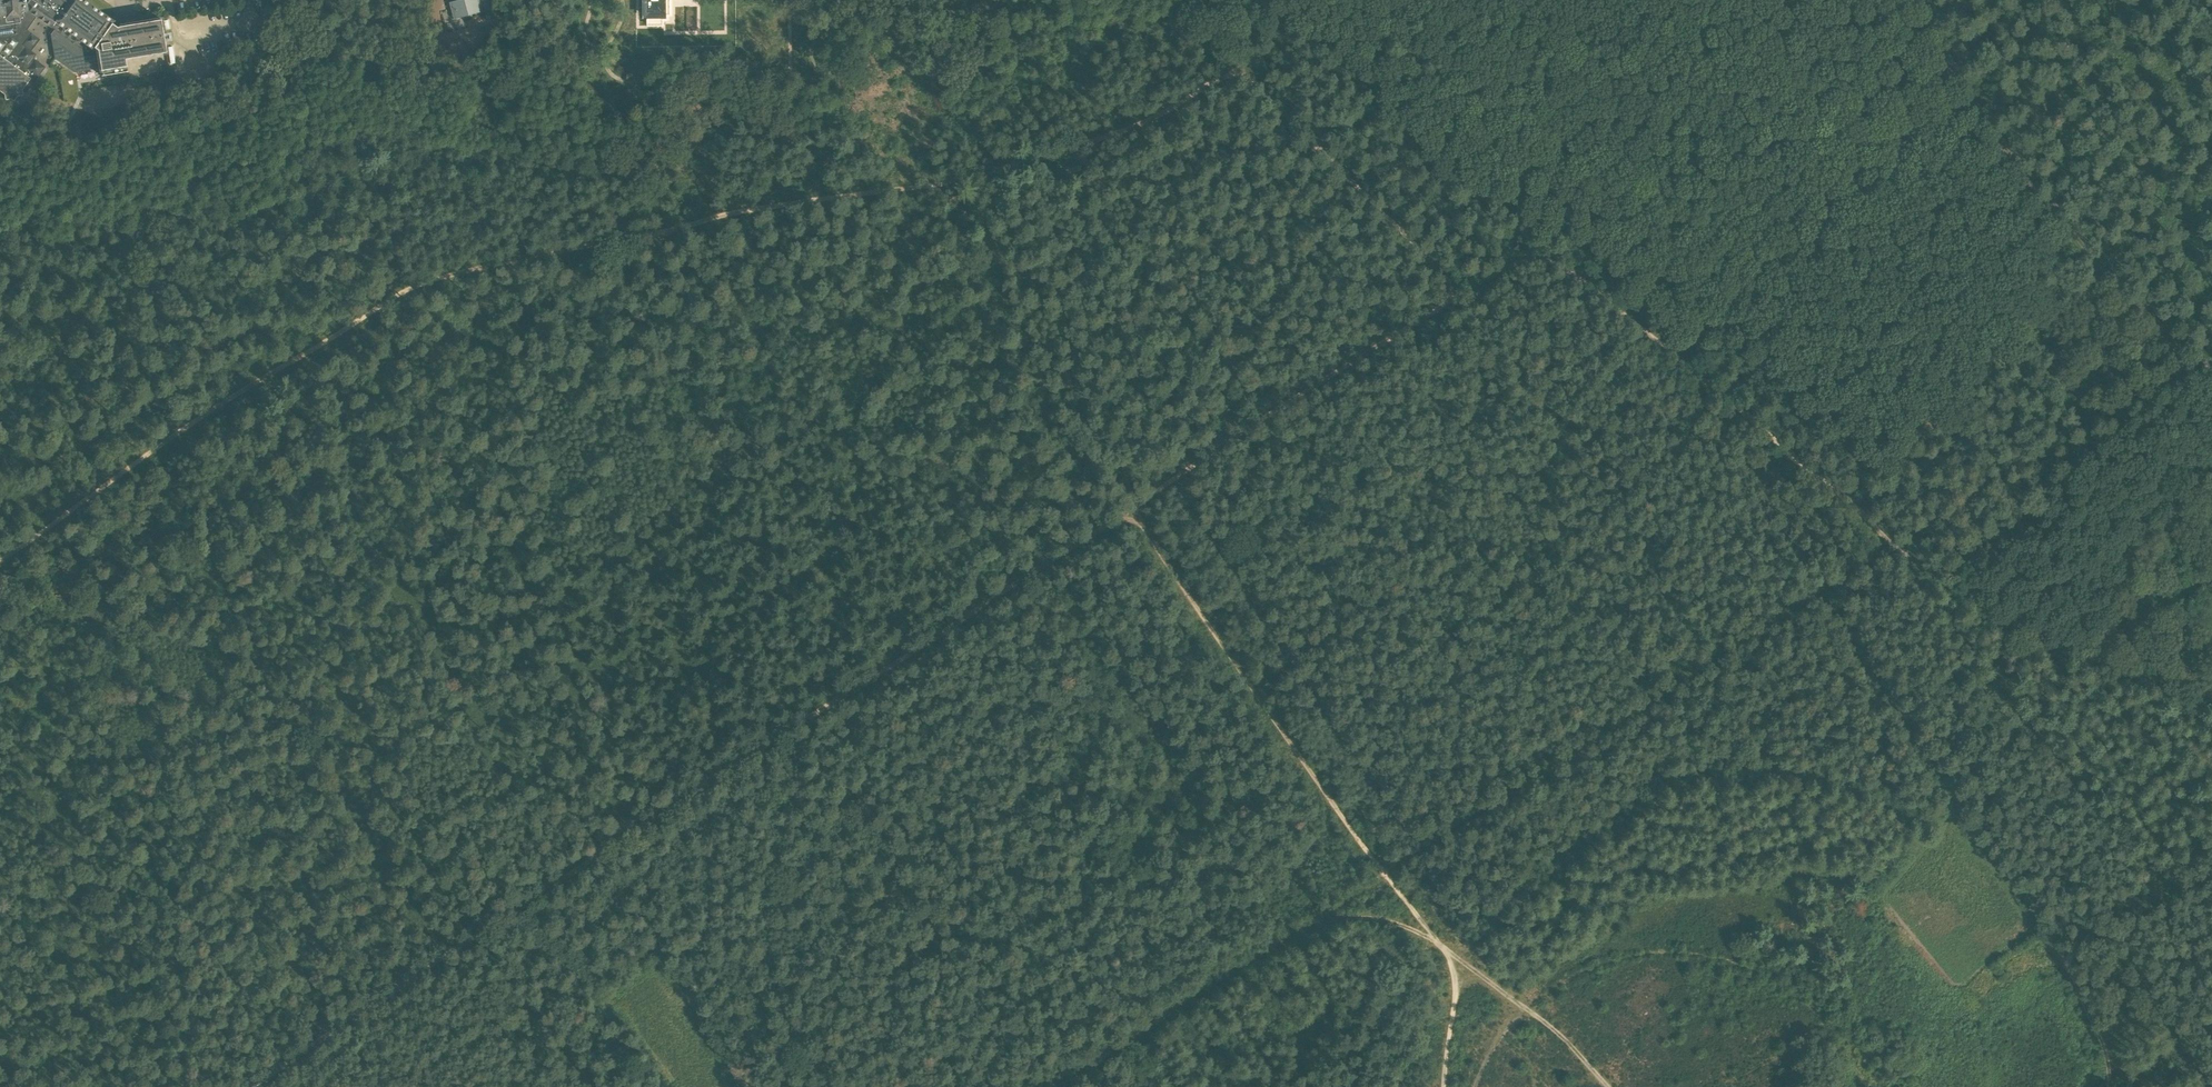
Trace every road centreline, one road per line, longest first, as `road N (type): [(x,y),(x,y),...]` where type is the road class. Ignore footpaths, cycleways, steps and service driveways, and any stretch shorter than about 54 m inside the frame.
road 1 (track): [(1241,71),(1144,122),(962,179),(738,213),(418,283),(170,435),(0,559)]
road 2 (track): [(242,1086),(506,905),(1129,509)]
road 3 (track): [(2211,695),(2093,659),(1942,582),(1677,355),(1537,247),(1458,297)]
road 4 (track): [(1677,355),(1962,96),(2108,272),(2206,369)]
road 5 (track): [(1129,509),(1385,875),(1449,952),(1456,993),(1443,1086)]
road 6 (track): [(1129,509),(1458,297)]
road 7 (track): [(1385,875),(1061,1086)]
road 8 (track): [(1458,297),(1241,71)]
road 9 (track): [(1449,952),(1535,1014),(1609,1086)]
road 10 (track): [(2085,936),(2073,971),(2105,1043),(2110,1086)]
road 11 (track): [(1316,920),(1383,920),(1435,939)]

